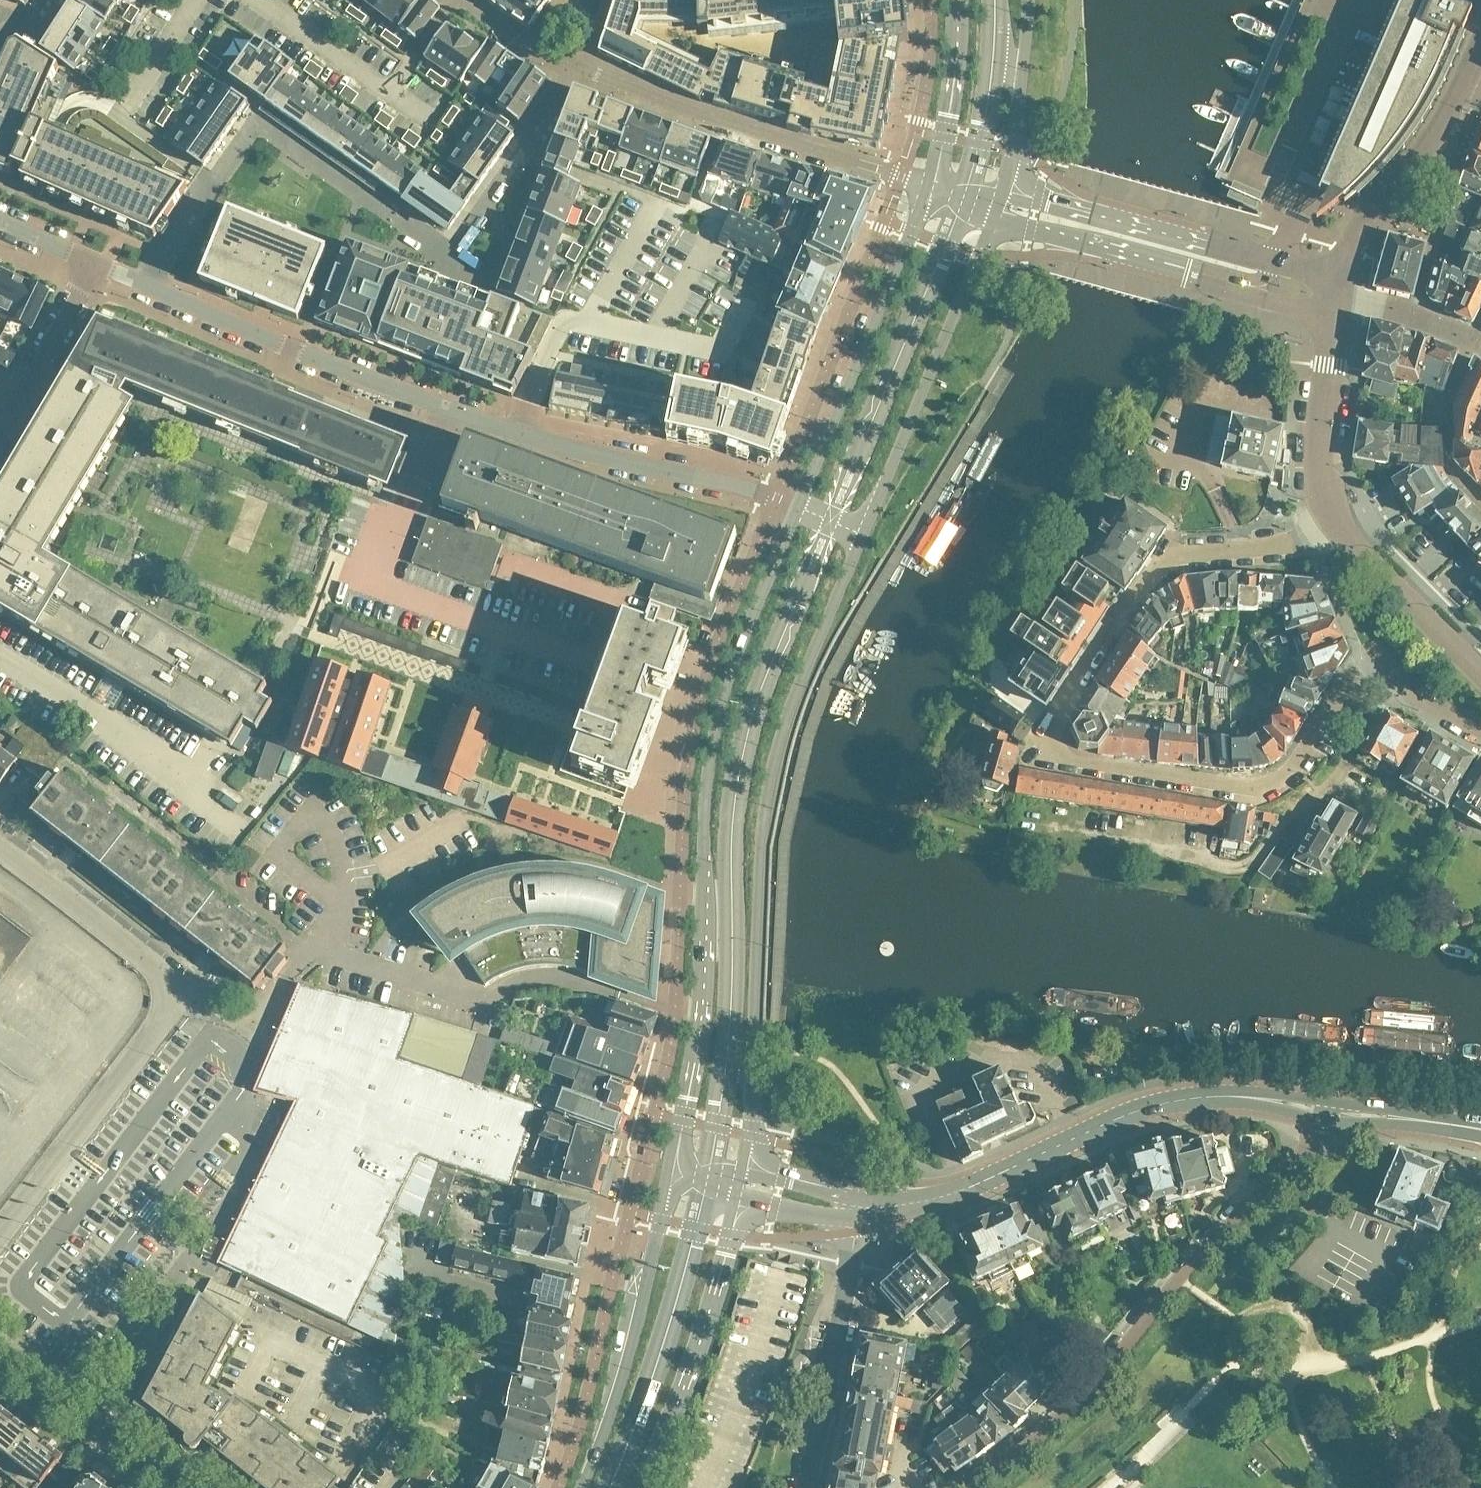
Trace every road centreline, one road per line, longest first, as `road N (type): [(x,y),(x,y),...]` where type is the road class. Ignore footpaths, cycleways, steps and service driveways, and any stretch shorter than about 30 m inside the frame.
road 1 (residential): [(1334,520),(1300,540),(1166,562),(1118,609),(1064,695),(1051,726),(1057,751),(1075,760),(1267,784),(1293,767),(1347,684),(1380,655),(1423,697),(1480,730)]
road 2 (secondary): [(797,506),(732,669),(711,749),(701,1013),(674,1165)]
road 3 (secondary): [(741,1181),(753,1108),(769,787),(792,703),(863,534)]
road 4 (residential): [(1314,1106),(1296,1164),(1225,1230),(1075,1401),(958,1487)]
road 5 (residential): [(797,506),(521,434),(296,350)]
road 6 (unclassified): [(0,1229),(167,1015),(172,994),(160,972),(0,853)]
road 7 (secondary): [(862,1202),(919,1198),(971,1183),(1152,1106),(1239,1096)]
road 8 (residential): [(566,62),(928,186)]
road 9 (residential): [(993,219),(1283,299),(1339,297)]
road 10 (residential): [(1339,297),(1277,259),(1003,190)]
road 11 (residential): [(359,194),(446,265),(520,157),(566,62)]
road 12 (secondary): [(928,186),(797,506)]
road 13 (secondary): [(863,534),(993,219)]
road 14 (secondary): [(674,1165),(633,1340),(581,1487)]
road 15 (secondary): [(641,1487),(685,1386),(741,1181)]
road 16 (residential): [(154,286),(168,251),(259,123),(359,194)]
road 17 (residential): [(1339,297),(1359,231),(1442,128),(1480,44)]
road 18 (residential): [(862,1202),(806,1487)]
road 19 (residential): [(185,1487),(0,1341)]
road 20 (residential): [(1334,520),(1320,463),(1339,297)]
road 21 (residential): [(1480,674),(1334,520)]
road 22 (secondary): [(1003,190),(1029,0)]
road 23 (secondary): [(958,0),(949,115),(928,186)]
road 24 (residential): [(0,424),(99,263)]
road 25 (residential): [(1480,507),(1449,466),(1446,433),(1450,393),(1475,339)]
road 26 (residential): [(359,194),(296,350)]
road 27 (secondary): [(1480,1129),(1314,1106)]
road 28 (residential): [(296,350),(154,286)]
road 29 (residential): [(1339,297),(1475,339)]
road 30 (secondary): [(862,1202),(741,1181)]
road 31 (residential): [(462,0),(566,62)]

